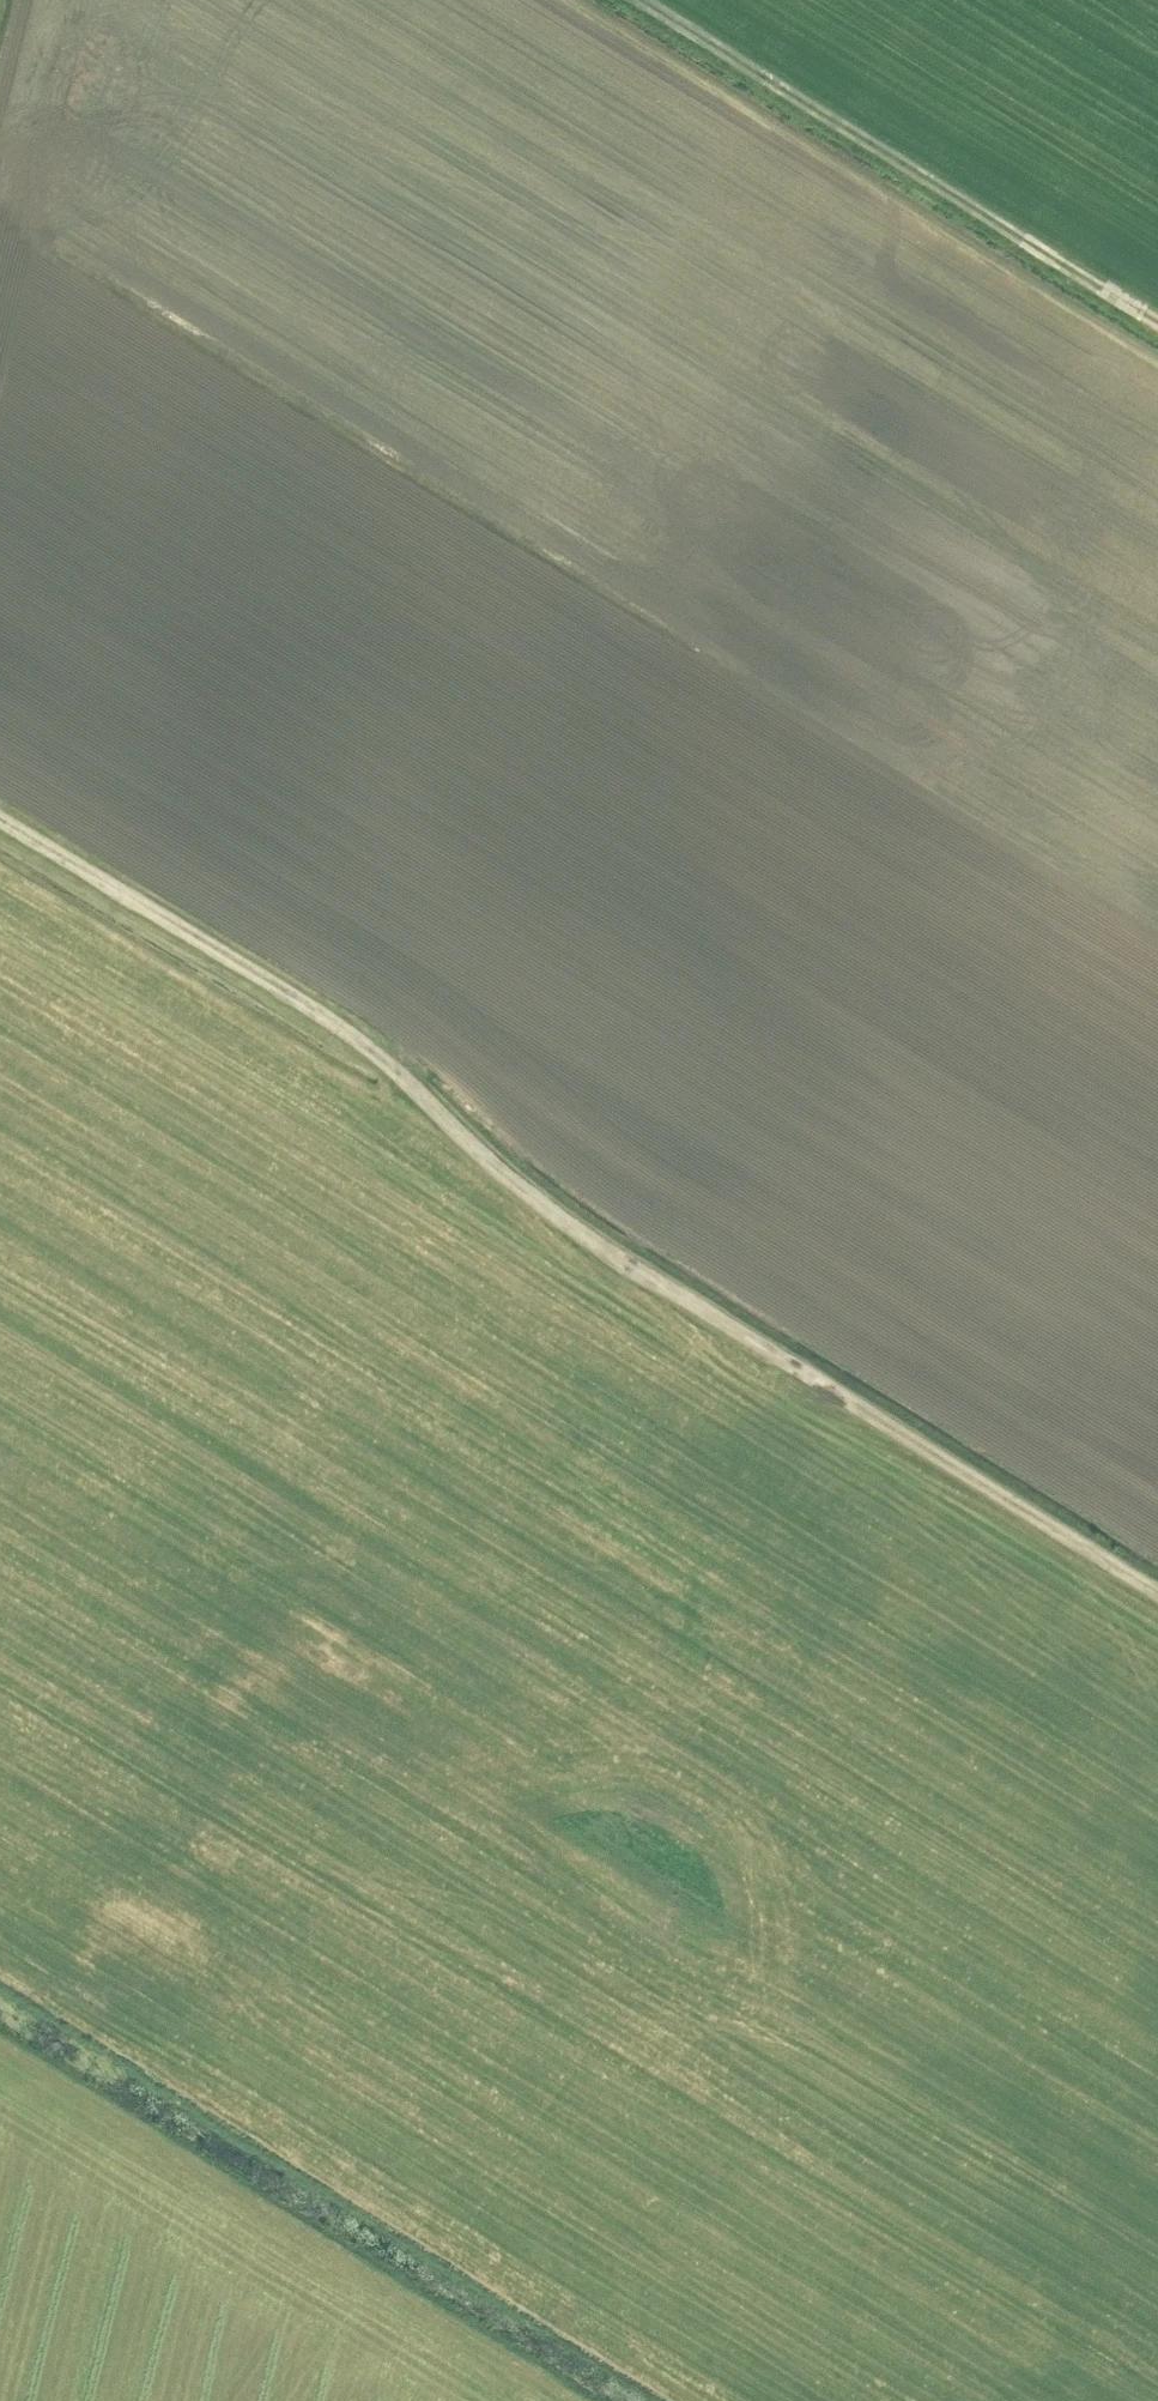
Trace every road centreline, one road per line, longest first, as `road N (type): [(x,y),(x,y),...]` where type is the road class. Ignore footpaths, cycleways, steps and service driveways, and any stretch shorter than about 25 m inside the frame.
road 1 (track): [(0,825),(367,1047),(536,1208),(1157,1590)]
road 2 (track): [(641,0),(1157,319)]

